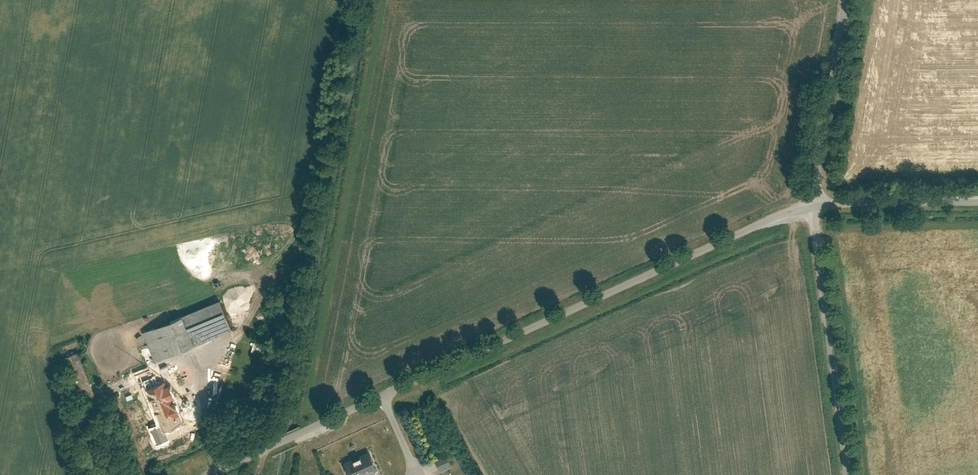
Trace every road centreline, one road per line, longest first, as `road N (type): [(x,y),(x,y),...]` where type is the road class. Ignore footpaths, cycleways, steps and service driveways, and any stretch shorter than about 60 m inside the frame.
road 1 (unclassified): [(270,451),(813,206)]
road 2 (unclassified): [(813,206),(849,474)]
road 3 (unclassified): [(848,0),(813,206)]
road 4 (unclassified): [(813,206),(977,204)]

